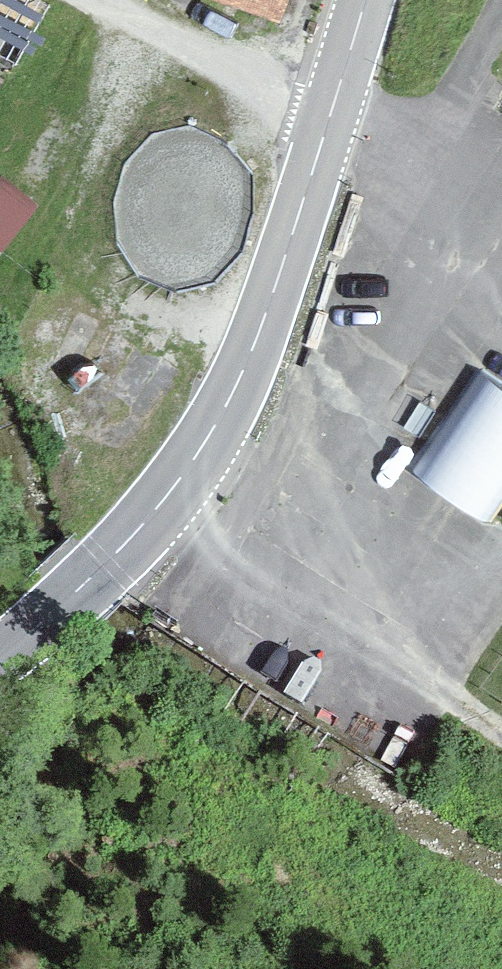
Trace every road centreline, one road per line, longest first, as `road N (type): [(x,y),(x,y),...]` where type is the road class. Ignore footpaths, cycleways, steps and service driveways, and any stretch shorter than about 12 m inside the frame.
road 1 (secondary): [(365,0),(248,364),(217,426),(143,531),(0,656)]
road 2 (track): [(181,484),(501,714)]
road 3 (track): [(332,116),(96,0)]
road 4 (track): [(332,116),(420,124),(443,118),(501,14)]

